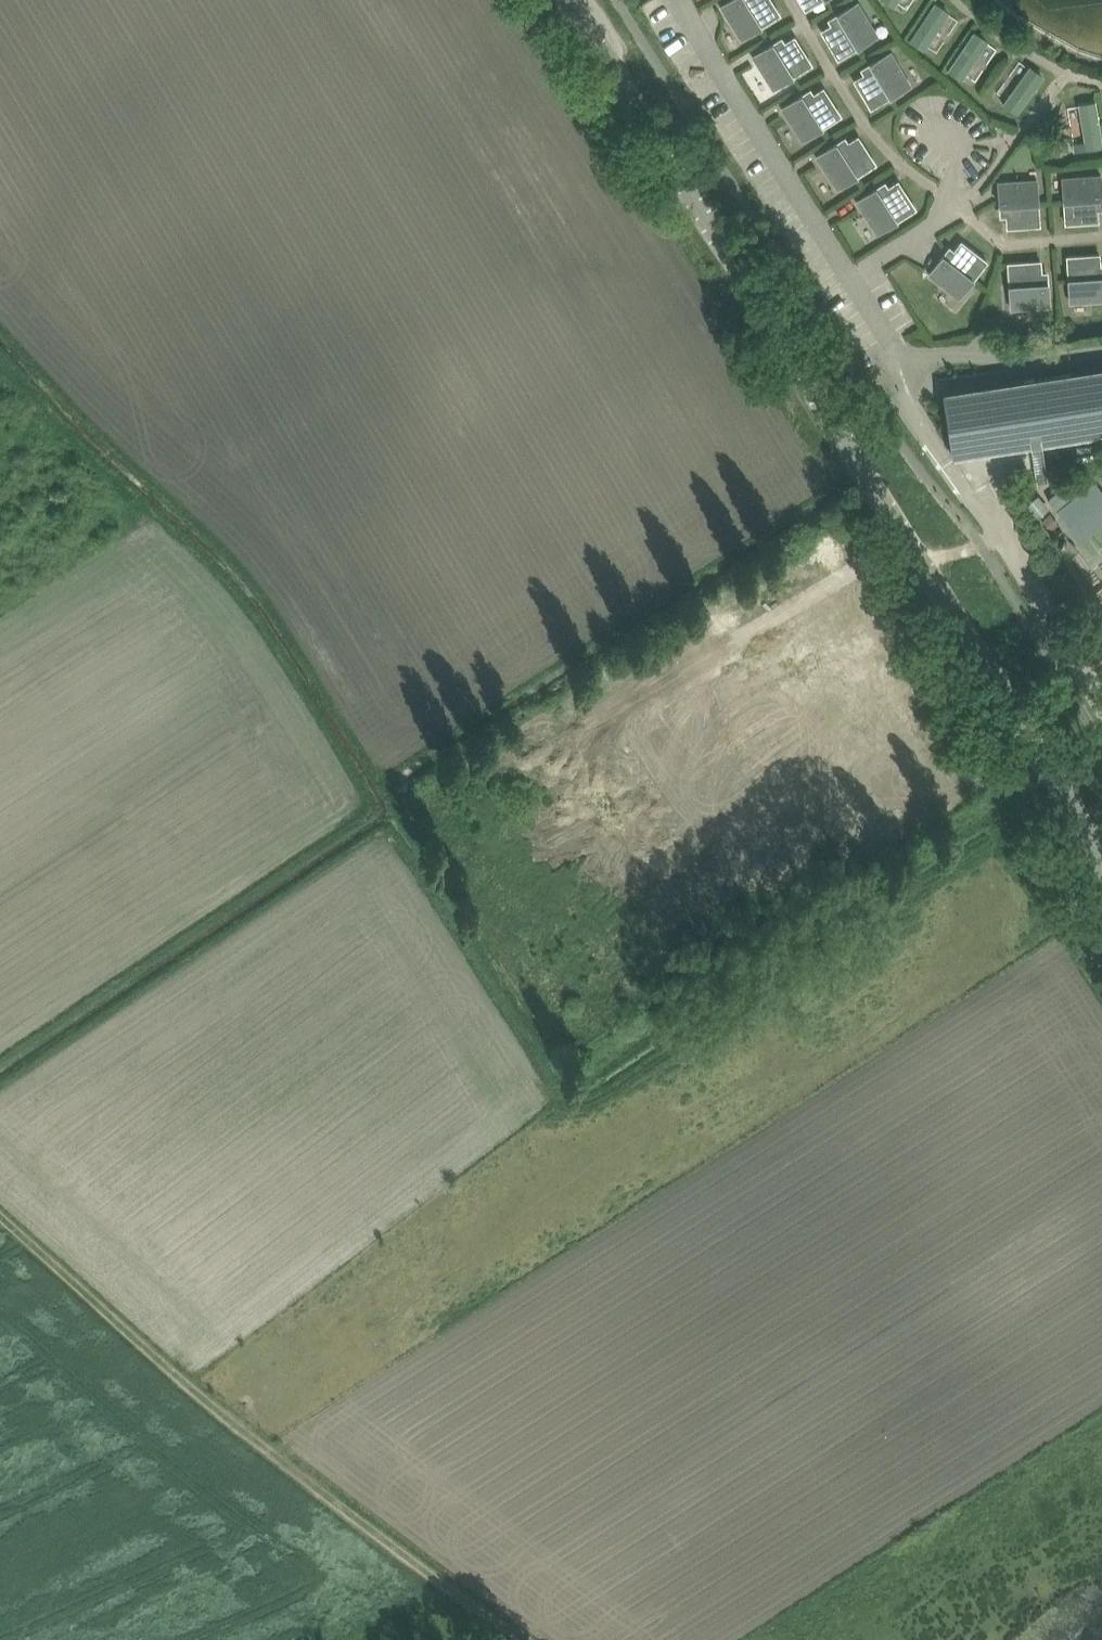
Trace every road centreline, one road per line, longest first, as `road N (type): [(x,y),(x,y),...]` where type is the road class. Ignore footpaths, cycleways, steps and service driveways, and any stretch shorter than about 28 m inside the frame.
road 1 (tertiary): [(1101,865),(569,0)]
road 2 (track): [(0,1213),(180,1381),(518,1639)]

